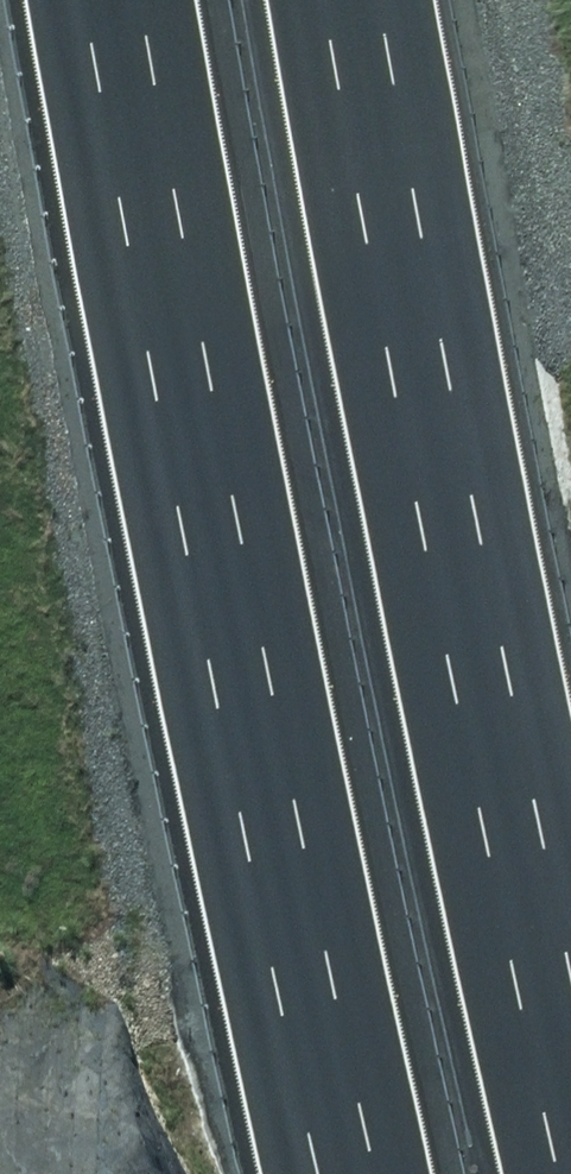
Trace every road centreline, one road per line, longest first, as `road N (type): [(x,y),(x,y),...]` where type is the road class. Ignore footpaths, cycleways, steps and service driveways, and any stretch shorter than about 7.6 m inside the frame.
road 1 (motorway): [(350,1173),(121,0)]
road 2 (motorway): [(364,0),(519,847),(570,1063)]

